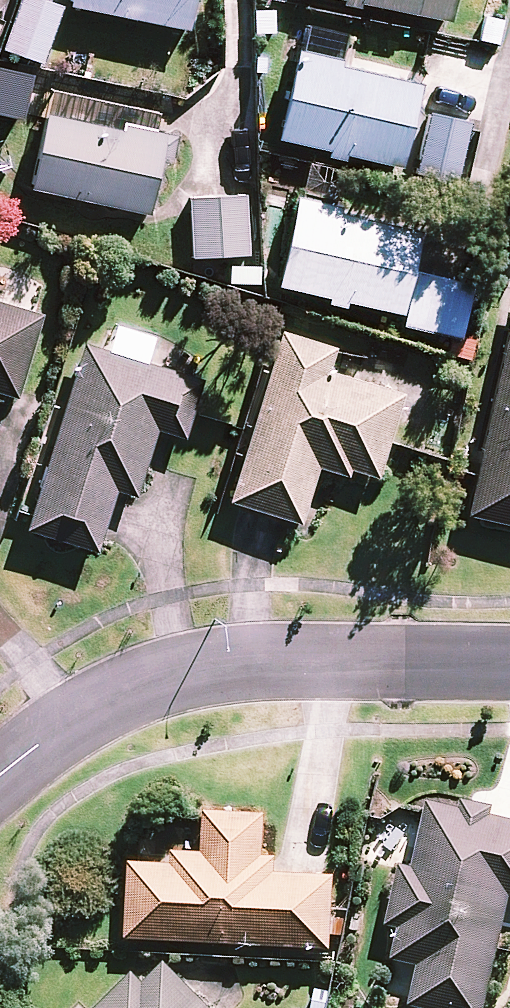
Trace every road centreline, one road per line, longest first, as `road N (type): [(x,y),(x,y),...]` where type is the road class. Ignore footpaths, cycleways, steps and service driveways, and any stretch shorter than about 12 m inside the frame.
road 1 (residential): [(0,769),(99,703),(237,662),(509,665)]

